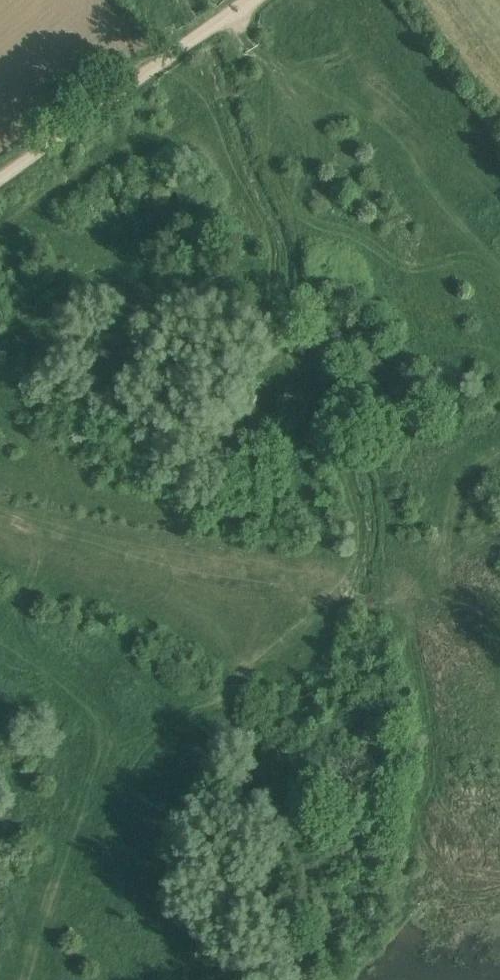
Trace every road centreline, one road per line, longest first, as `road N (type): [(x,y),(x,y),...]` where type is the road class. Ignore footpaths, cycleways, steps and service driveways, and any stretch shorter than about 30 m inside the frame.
road 1 (track): [(251,0),(0,177)]

